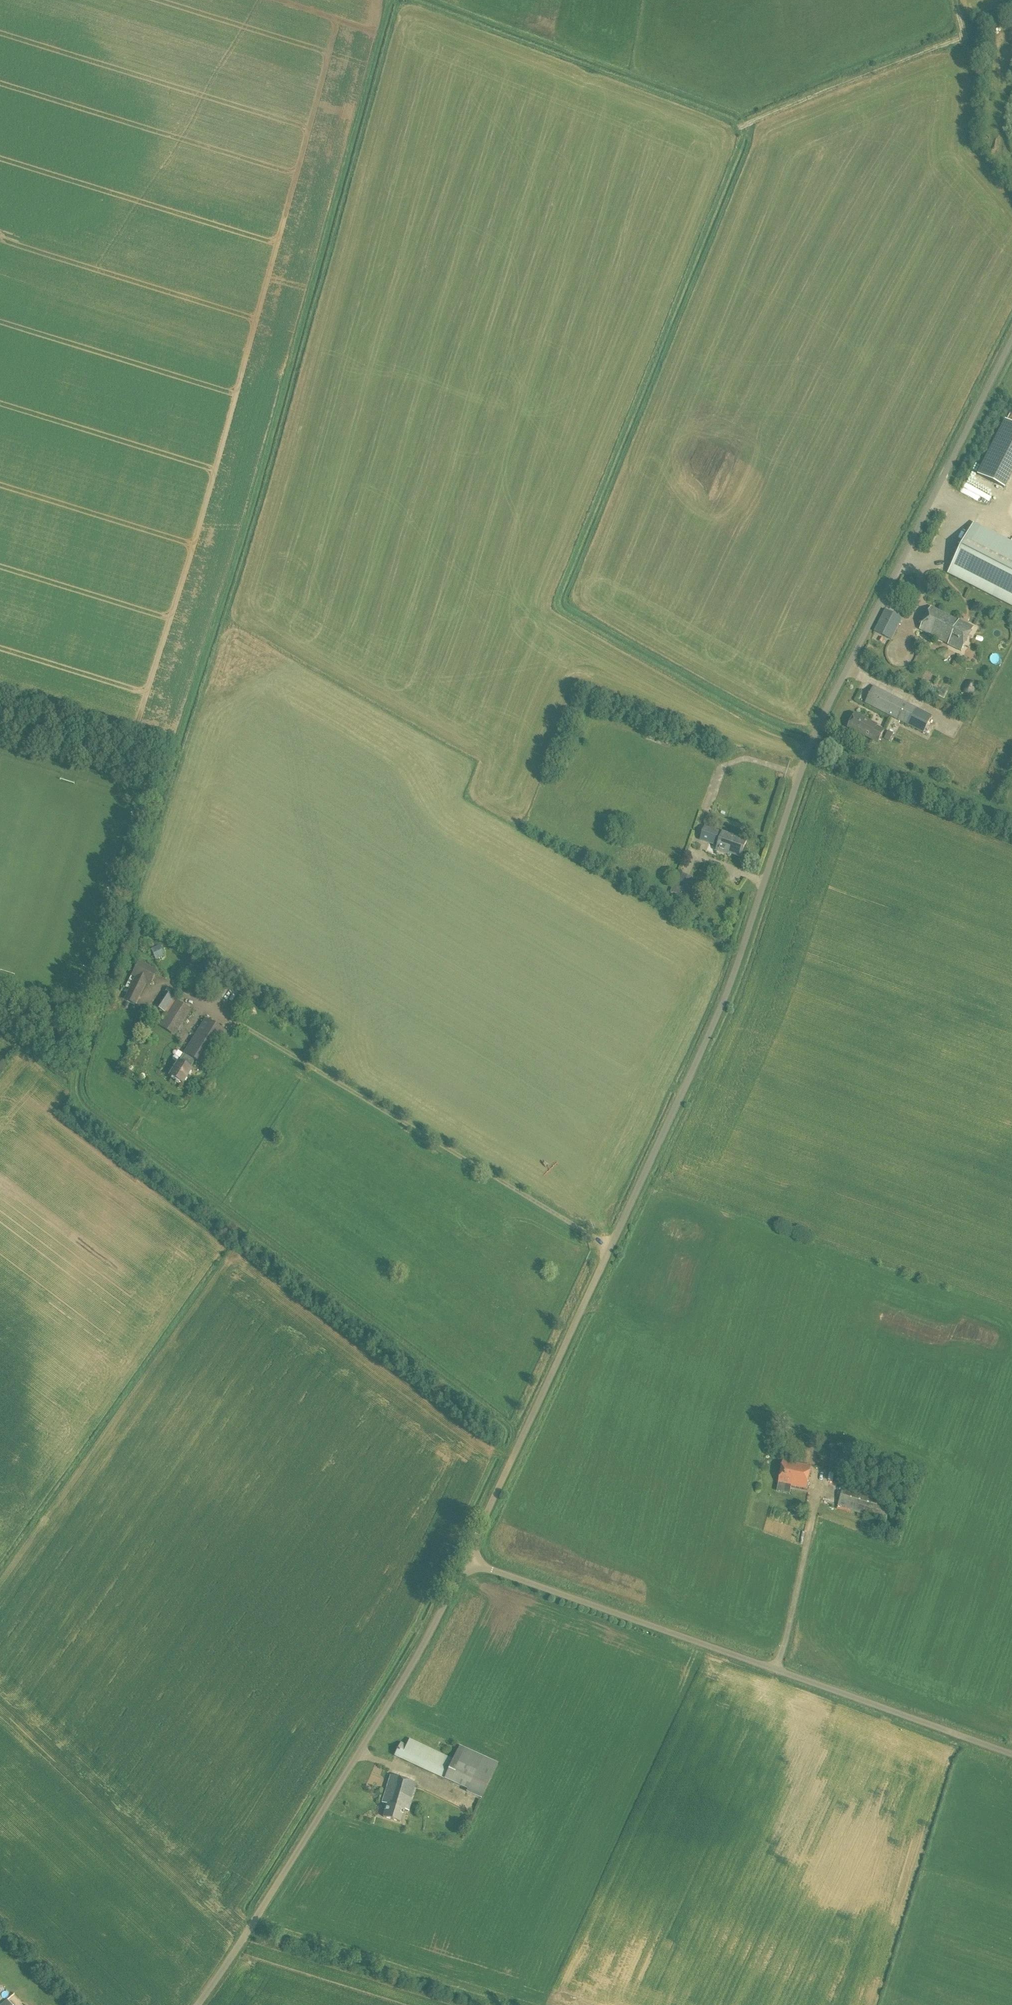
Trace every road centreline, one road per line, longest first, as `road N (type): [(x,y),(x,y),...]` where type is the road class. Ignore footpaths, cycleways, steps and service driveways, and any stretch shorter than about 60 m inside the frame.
road 1 (unclassified): [(465,1562),(729,992),(826,710),(1011,343)]
road 2 (unclassified): [(1011,1754),(465,1562)]
road 3 (unclassified): [(199,2004),(359,1756),(465,1562)]

